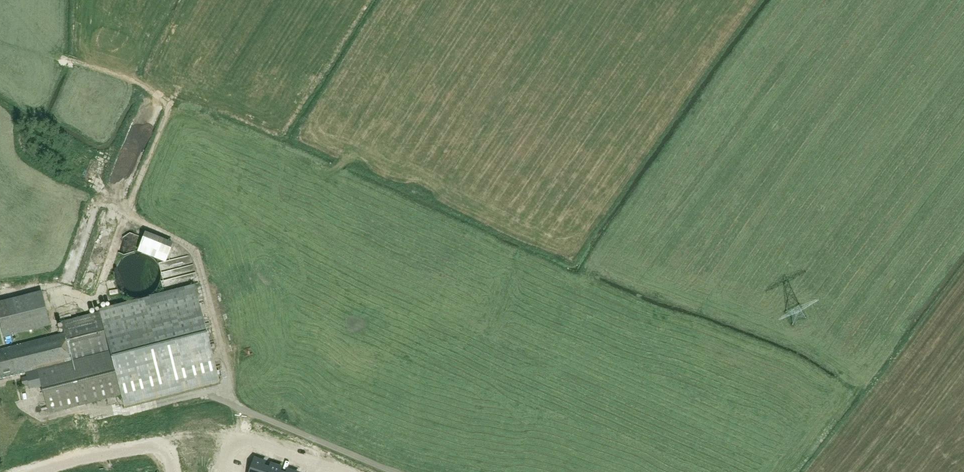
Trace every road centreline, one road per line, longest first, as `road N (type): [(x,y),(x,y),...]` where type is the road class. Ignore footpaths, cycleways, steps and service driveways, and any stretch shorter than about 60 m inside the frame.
road 1 (unclassified): [(399,471),(226,401)]
road 2 (residential): [(38,471),(153,444),(168,453),(172,471)]
road 3 (residential): [(220,471),(236,437),(346,471)]

